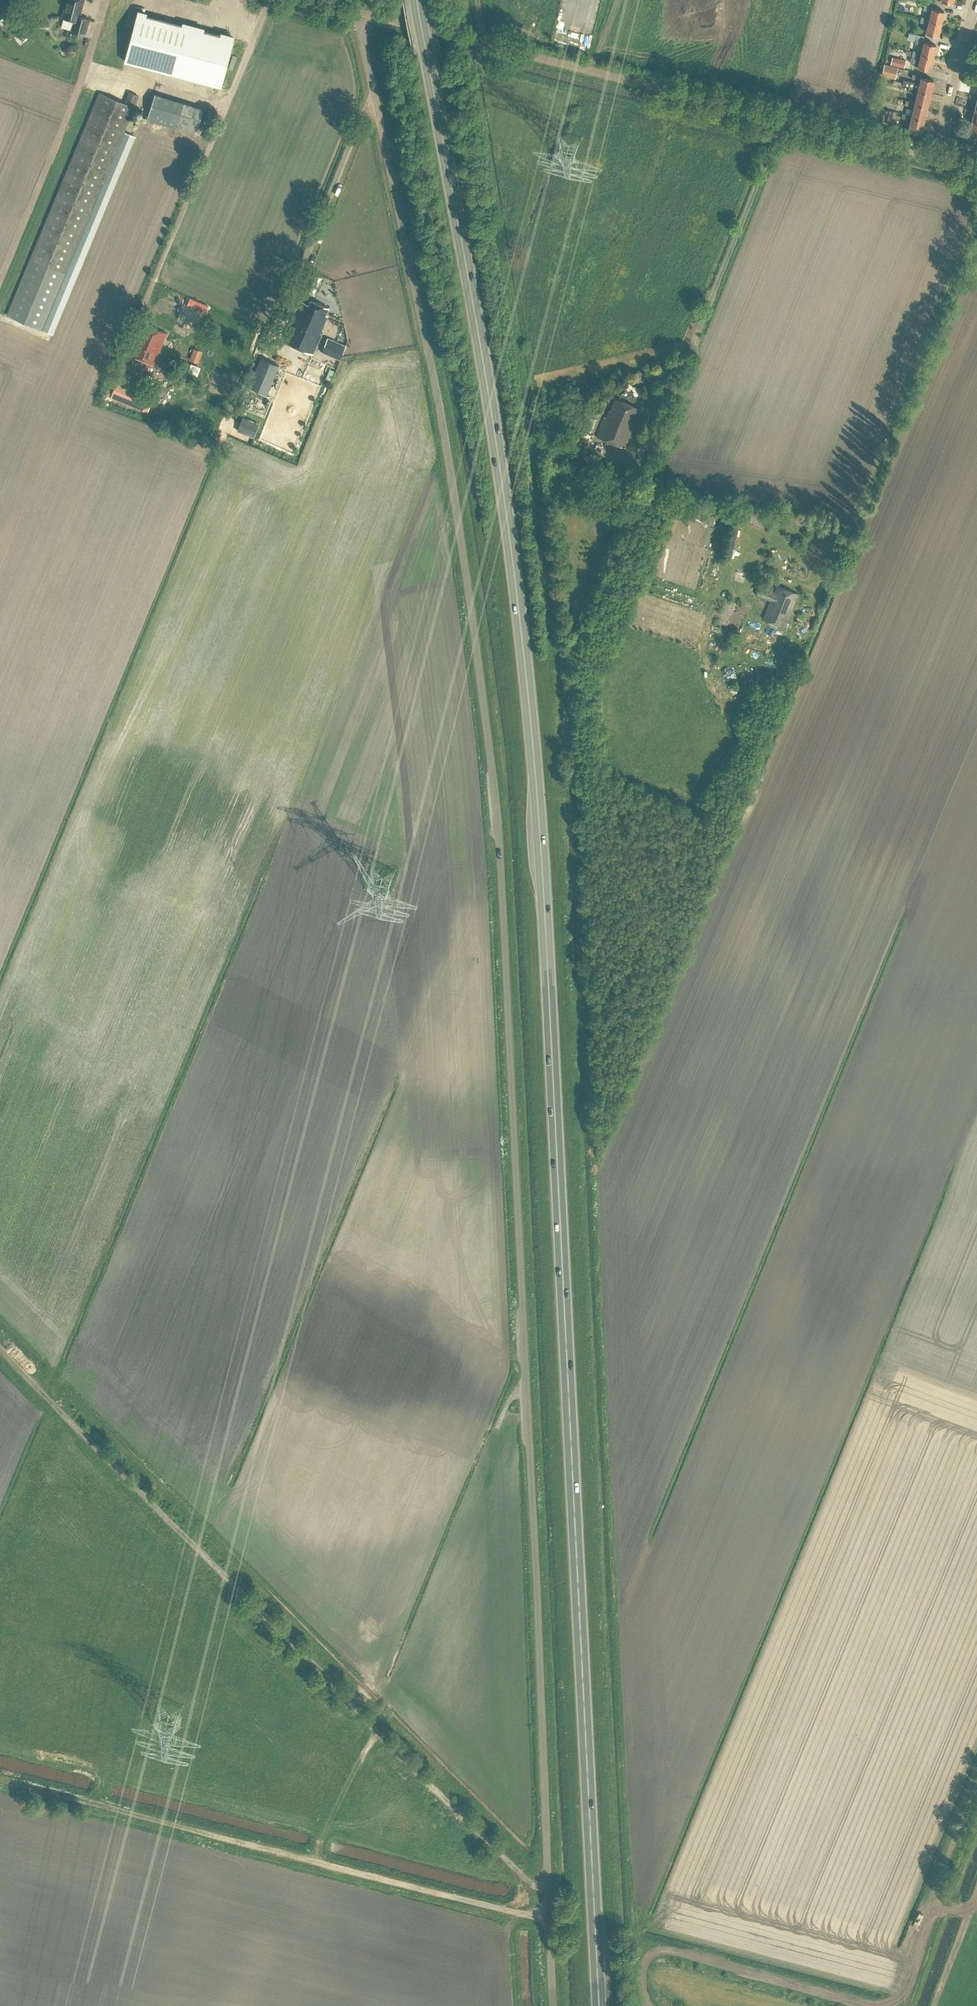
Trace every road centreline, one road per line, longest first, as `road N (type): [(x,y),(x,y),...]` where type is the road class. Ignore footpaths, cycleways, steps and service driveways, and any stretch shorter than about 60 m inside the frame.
road 1 (trunk): [(599,2005),(535,777),(492,411),(415,0)]
road 2 (unclassified): [(553,2005),(501,878),(436,394),(358,12)]
road 3 (track): [(0,1354),(524,1877)]
road 4 (unclassified): [(936,156),(358,12)]
road 5 (track): [(549,1918),(0,1778)]
road 6 (track): [(976,212),(830,572)]
road 7 (track): [(939,1905),(905,1990),(890,2001),(867,2003),(644,1944)]
road 8 (track): [(377,102),(366,109),(277,328)]
road 9 (track): [(976,1792),(939,1905),(969,1913),(933,2005)]

